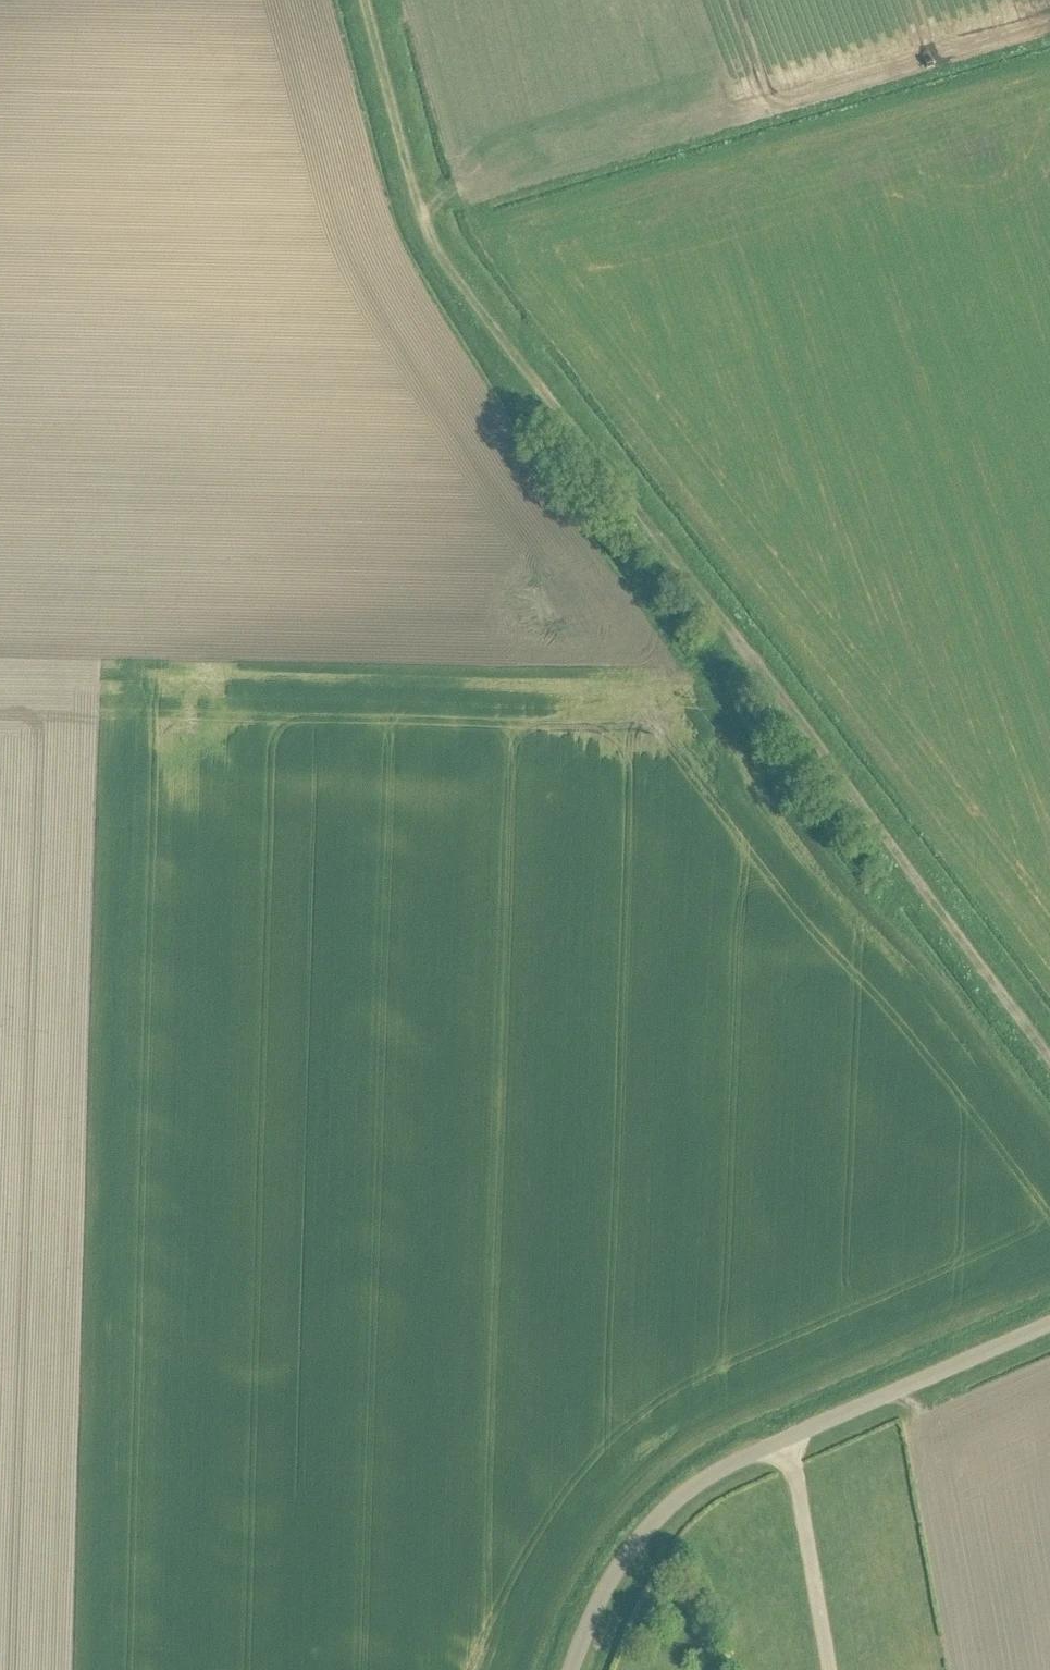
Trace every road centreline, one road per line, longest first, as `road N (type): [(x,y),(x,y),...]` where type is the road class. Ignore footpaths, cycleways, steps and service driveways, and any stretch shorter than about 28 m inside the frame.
road 1 (track): [(1049,1058),(458,273),(412,177),(365,0)]
road 2 (unclassified): [(573,1669),(618,1567),(693,1490),(742,1460),(1049,1326)]

